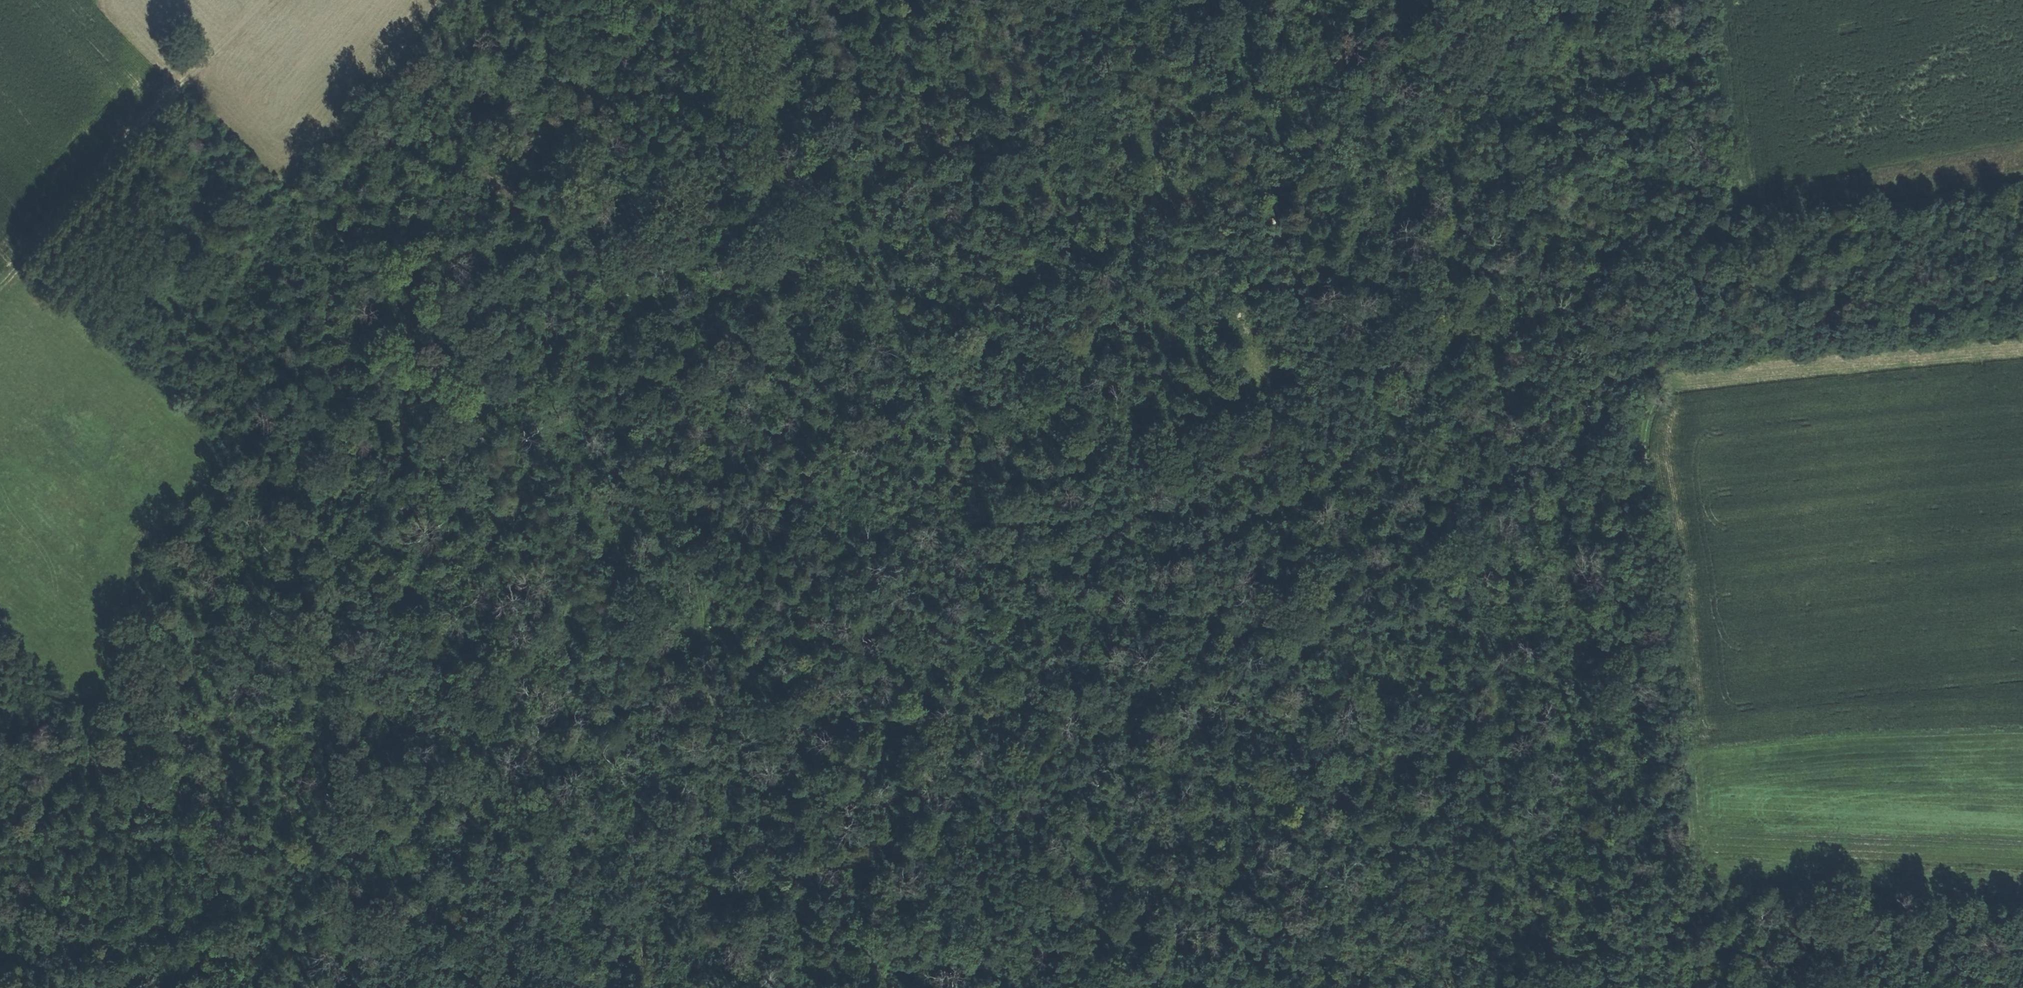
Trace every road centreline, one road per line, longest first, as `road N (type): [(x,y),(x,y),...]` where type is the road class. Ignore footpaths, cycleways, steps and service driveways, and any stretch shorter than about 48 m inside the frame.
road 1 (track): [(1769,220),(1755,281),(1682,352),(1651,399),(1687,801),(1550,987)]
road 2 (track): [(268,0),(165,94),(36,243),(0,309)]
road 3 (track): [(2022,177),(1769,220)]

